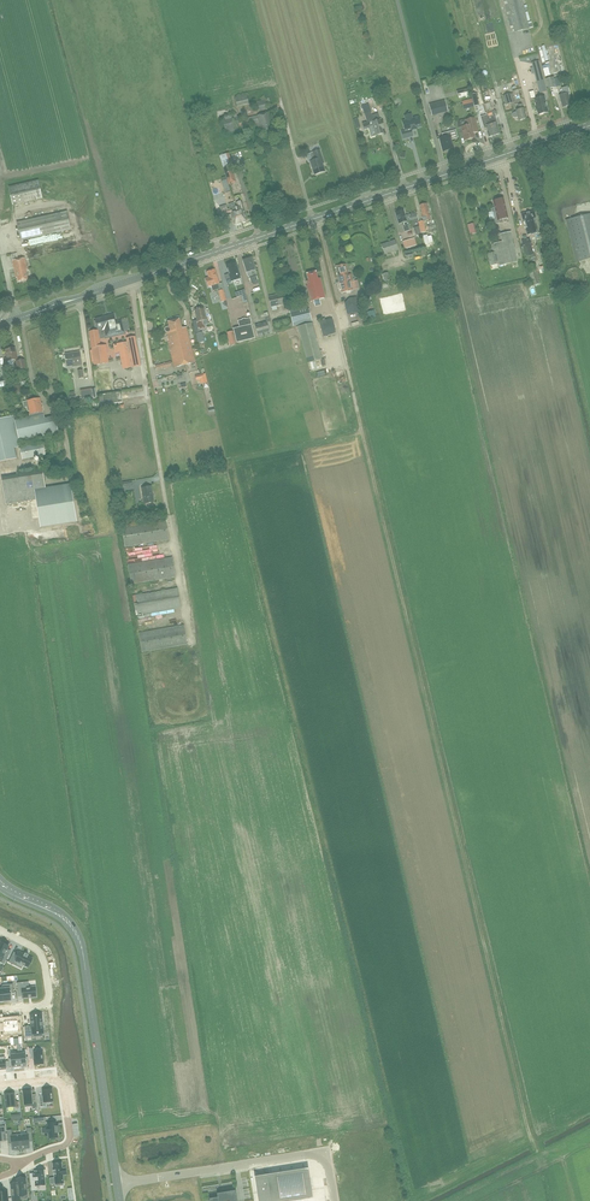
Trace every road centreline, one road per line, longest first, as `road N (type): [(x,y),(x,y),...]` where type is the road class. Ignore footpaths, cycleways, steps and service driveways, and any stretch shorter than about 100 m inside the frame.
road 1 (primary): [(0,324),(446,175)]
road 2 (unclassified): [(118,1184),(316,1153),(329,1161),(335,1200)]
road 3 (secondary): [(84,960),(118,1184)]
road 4 (unclassified): [(446,175),(397,0)]
road 5 (residential): [(0,1085),(57,1078),(61,1086),(68,1141),(22,1164)]
road 6 (primary): [(446,175),(589,126)]
road 7 (residential): [(0,930),(39,951),(47,995),(44,1003),(0,1010)]
road 8 (secondary): [(84,960),(66,916),(0,878)]

